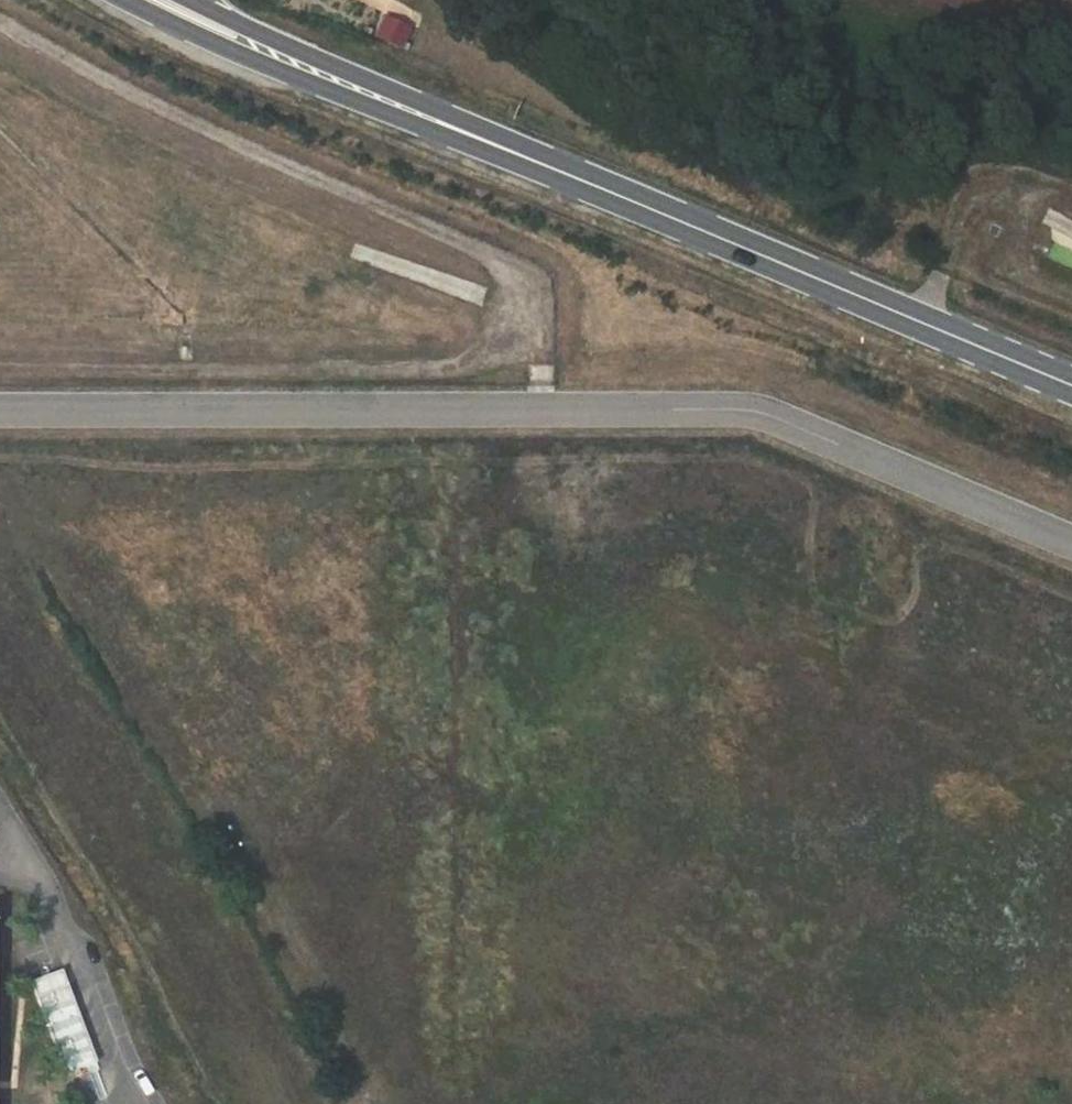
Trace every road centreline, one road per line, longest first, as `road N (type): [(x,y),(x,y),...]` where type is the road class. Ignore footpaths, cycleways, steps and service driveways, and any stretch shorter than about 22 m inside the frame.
road 1 (primary): [(1071,389),(353,90)]
road 2 (primary): [(143,0),(353,90)]
road 3 (primary): [(353,90),(188,0)]

